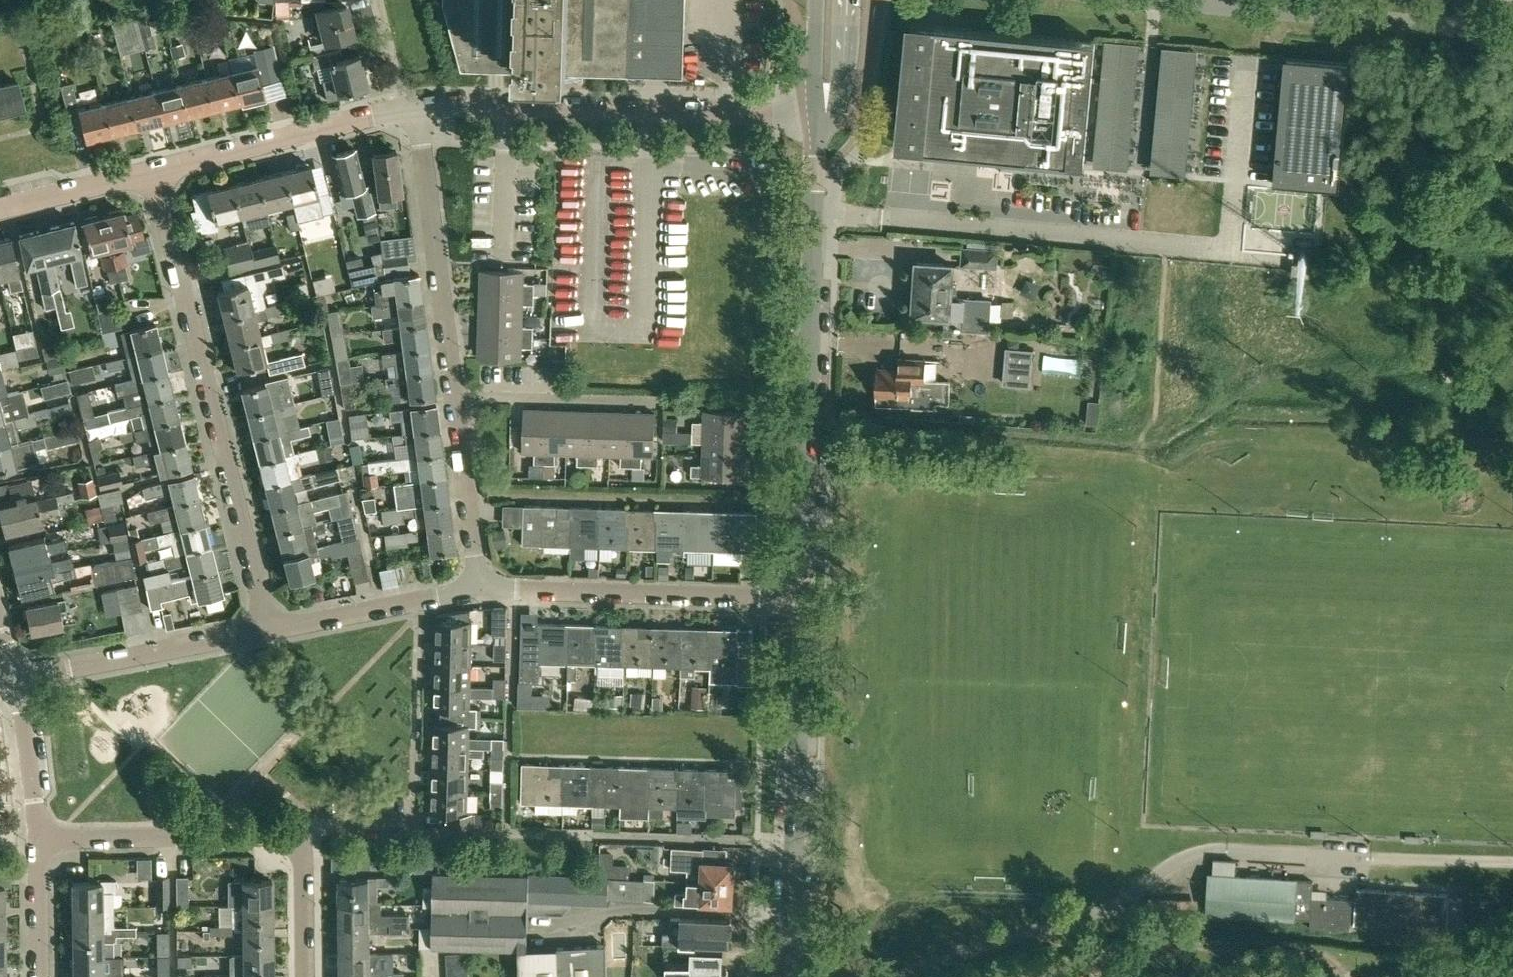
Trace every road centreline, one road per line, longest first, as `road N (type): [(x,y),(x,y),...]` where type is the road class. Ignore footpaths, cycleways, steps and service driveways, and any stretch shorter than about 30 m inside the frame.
road 1 (tertiary): [(802,599),(823,116)]
road 2 (residential): [(267,630),(156,171)]
road 3 (unclassified): [(419,107),(823,116)]
road 4 (residential): [(306,976),(298,843),(279,837),(41,842)]
road 5 (tertiary): [(786,976),(802,599)]
road 6 (residential): [(481,590),(802,599)]
road 7 (residential): [(456,396),(419,107)]
road 8 (unclassified): [(156,171),(419,107)]
road 9 (residential): [(15,679),(267,630)]
road 10 (residential): [(267,630),(481,590)]
road 11 (residential): [(456,396),(654,401)]
road 12 (residential): [(481,590),(456,396)]
road 13 (residential): [(41,842),(15,679)]
road 14 (unclassified): [(0,209),(156,171)]
road 15 (residential): [(42,976),(41,842)]
road 16 (tertiary): [(823,116),(841,79),(849,0)]

